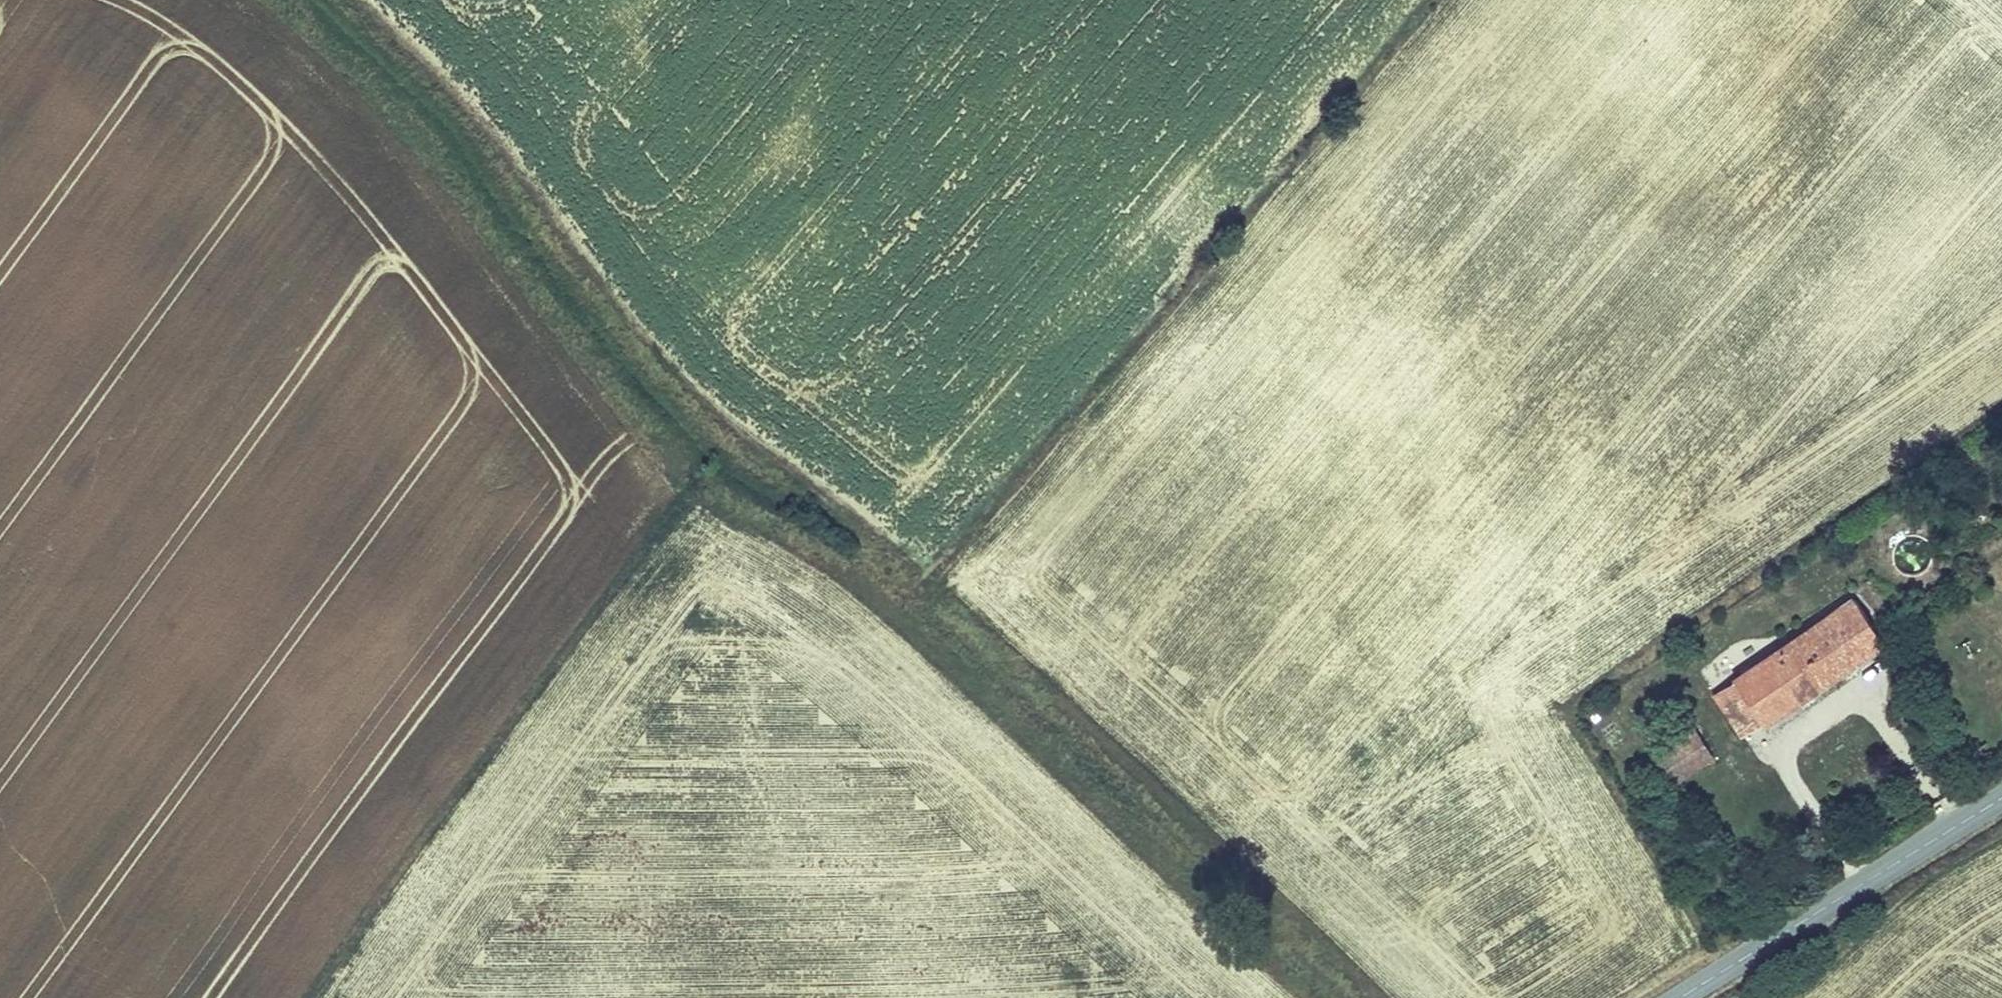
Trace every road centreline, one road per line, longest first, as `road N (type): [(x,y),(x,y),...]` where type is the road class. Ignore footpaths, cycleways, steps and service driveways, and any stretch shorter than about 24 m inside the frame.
road 1 (tertiary): [(2001,796),(1678,997)]

